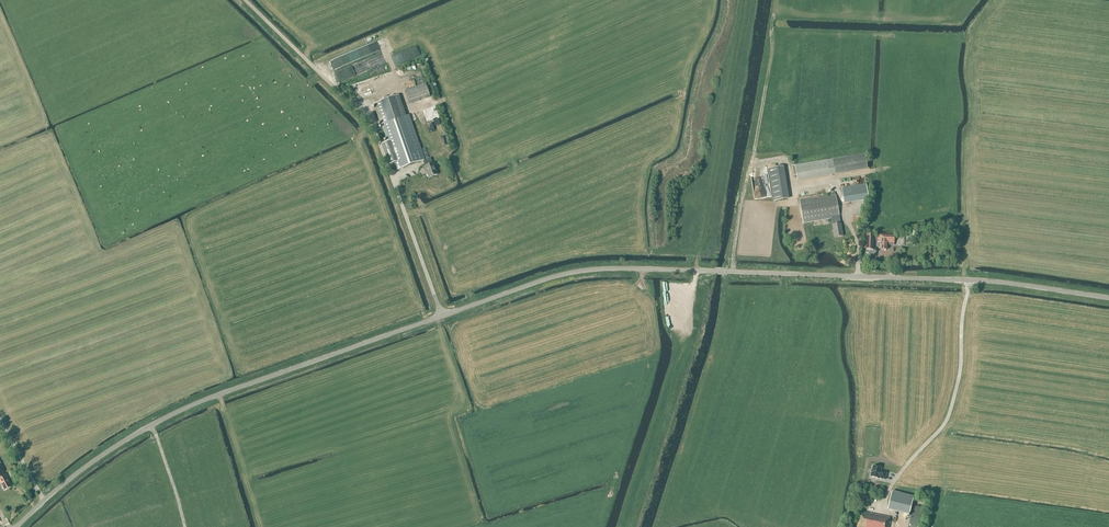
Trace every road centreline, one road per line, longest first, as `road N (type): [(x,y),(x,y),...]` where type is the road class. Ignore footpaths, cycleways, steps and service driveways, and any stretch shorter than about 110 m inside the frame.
road 1 (tertiary): [(16,526),(115,447),(219,395),(563,274),(727,271)]
road 2 (tertiary): [(1108,299),(971,283),(727,271)]

